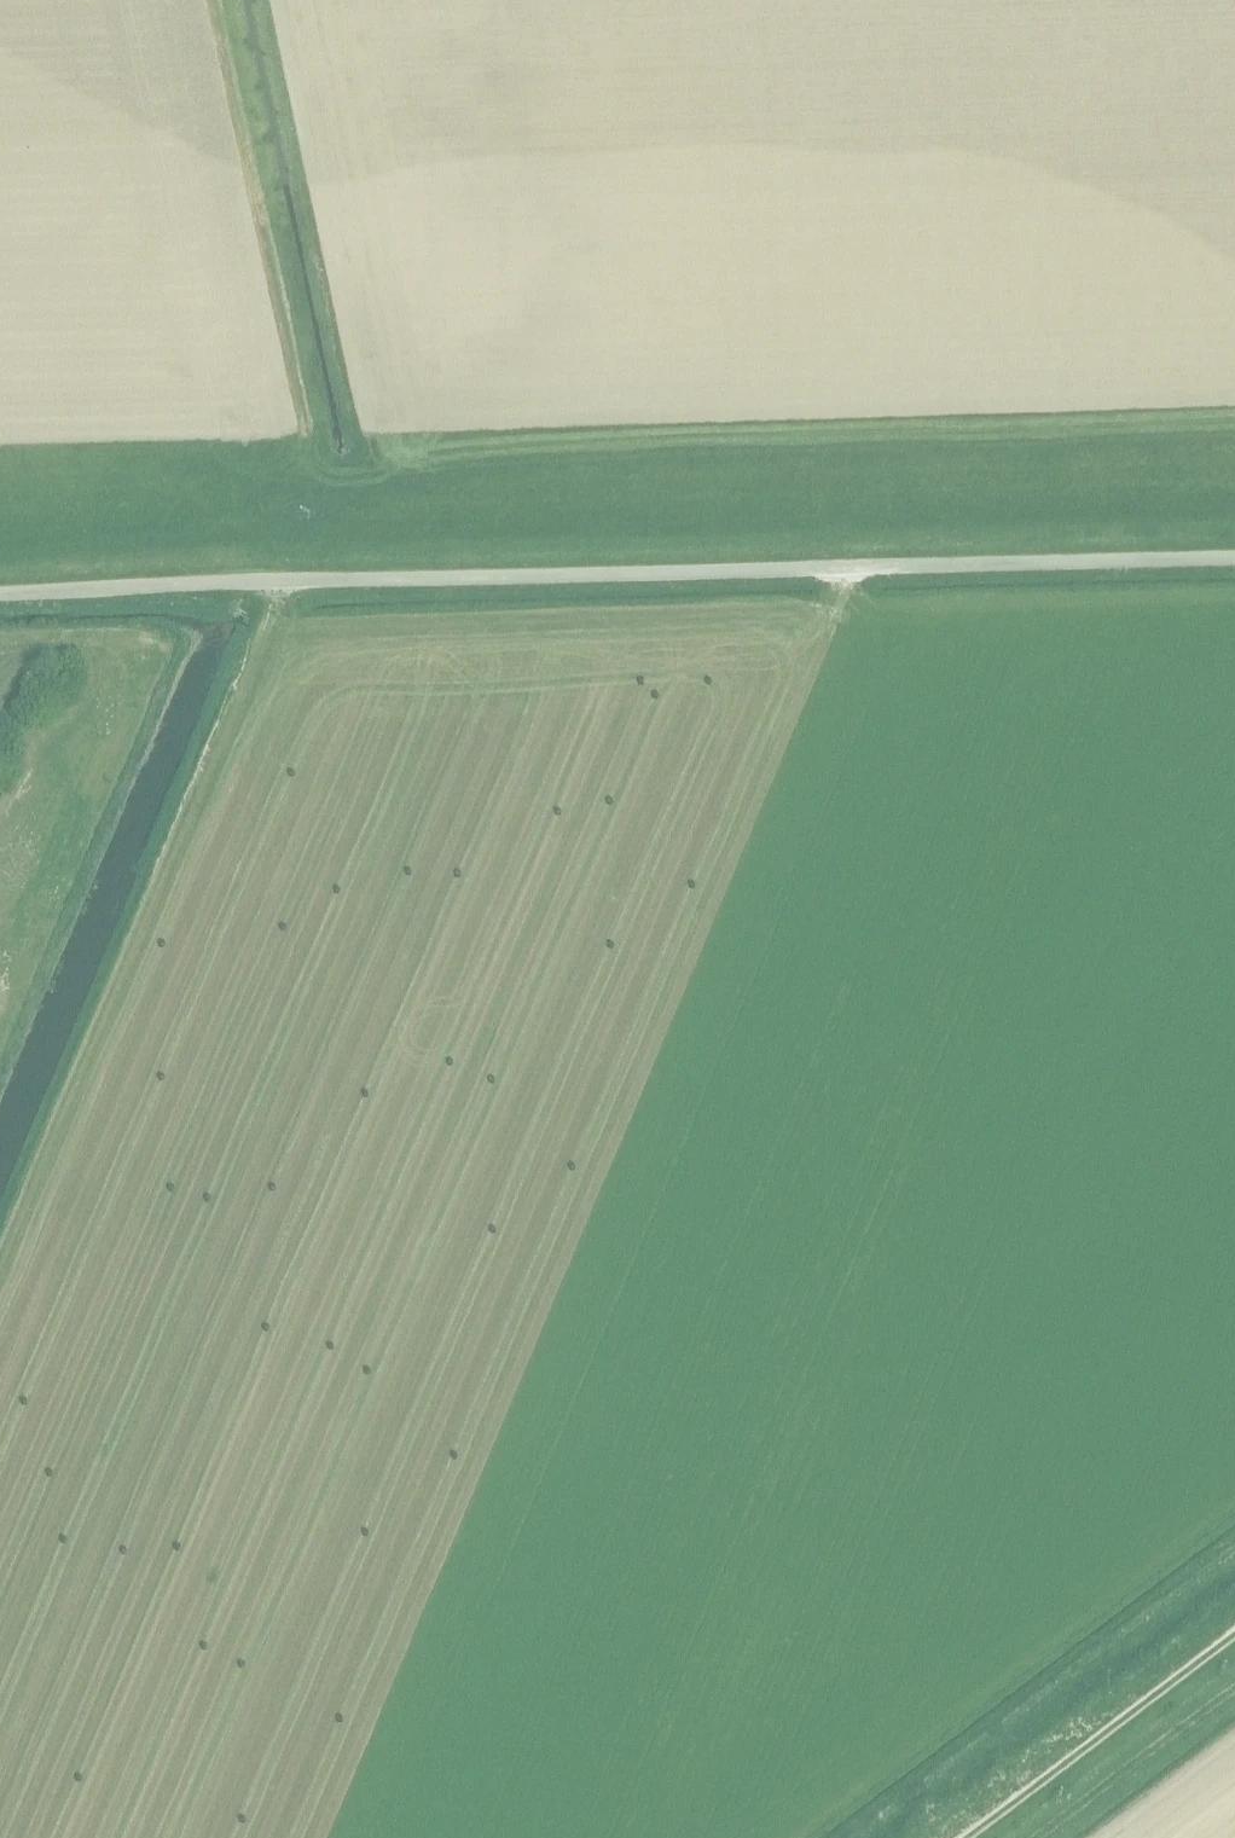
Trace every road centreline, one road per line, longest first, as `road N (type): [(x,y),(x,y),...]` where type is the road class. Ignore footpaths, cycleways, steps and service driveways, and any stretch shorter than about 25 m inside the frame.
road 1 (unclassified): [(0,589),(1234,552)]
road 2 (track): [(1234,1632),(961,1837)]

